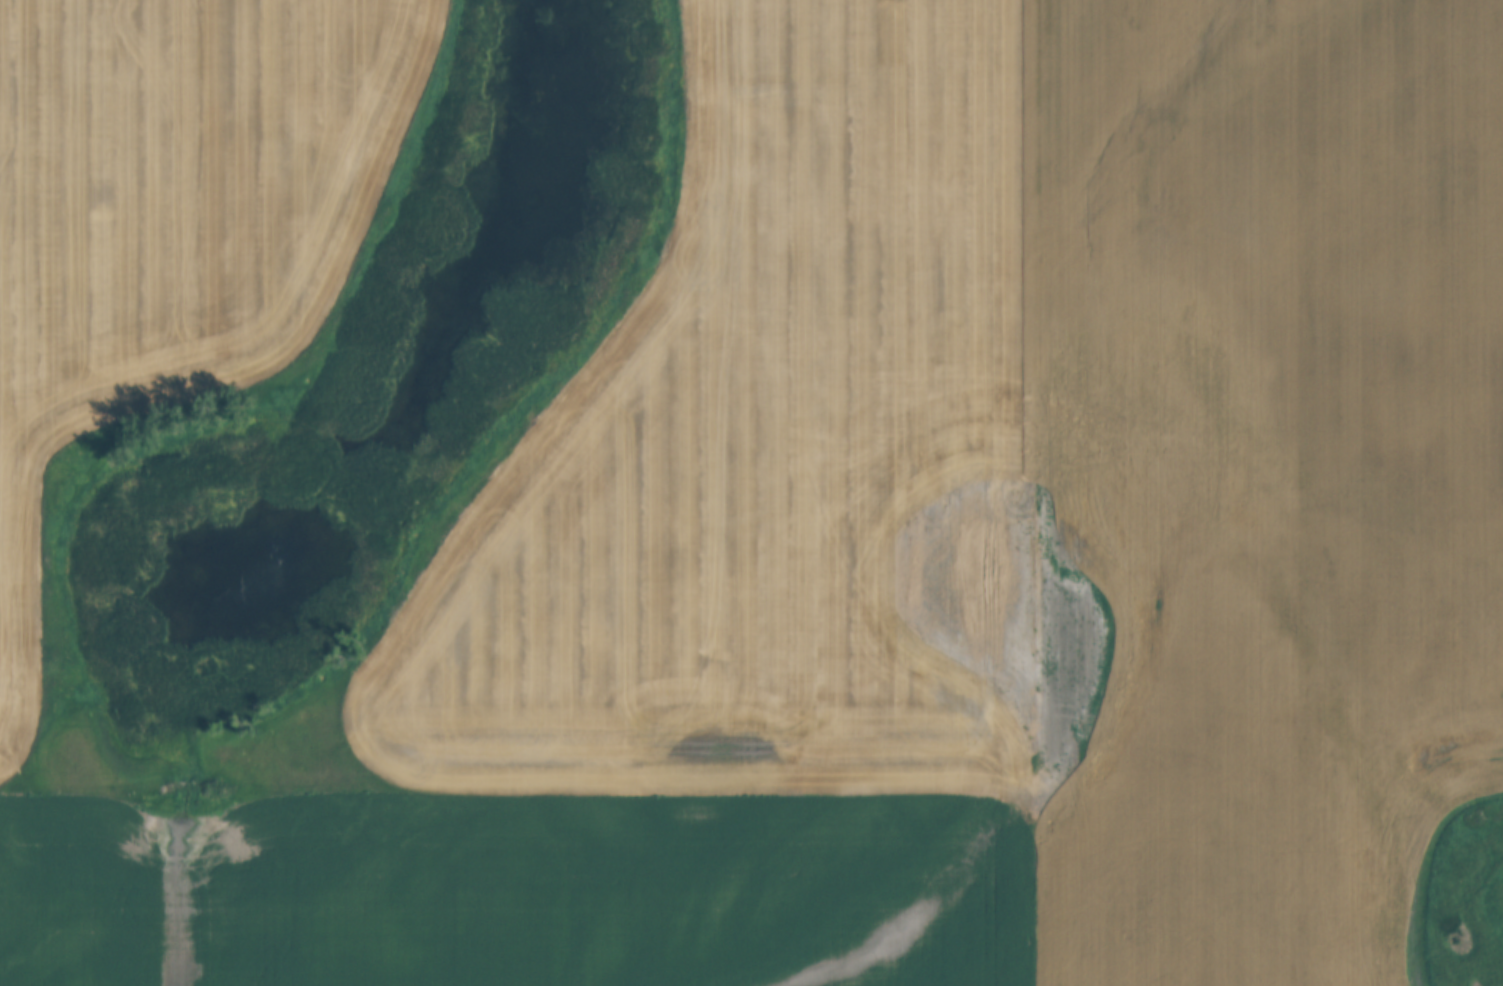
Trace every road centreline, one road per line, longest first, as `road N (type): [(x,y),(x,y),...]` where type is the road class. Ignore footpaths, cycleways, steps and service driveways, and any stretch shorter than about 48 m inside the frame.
road 1 (track): [(1034,985),(1024,0)]

